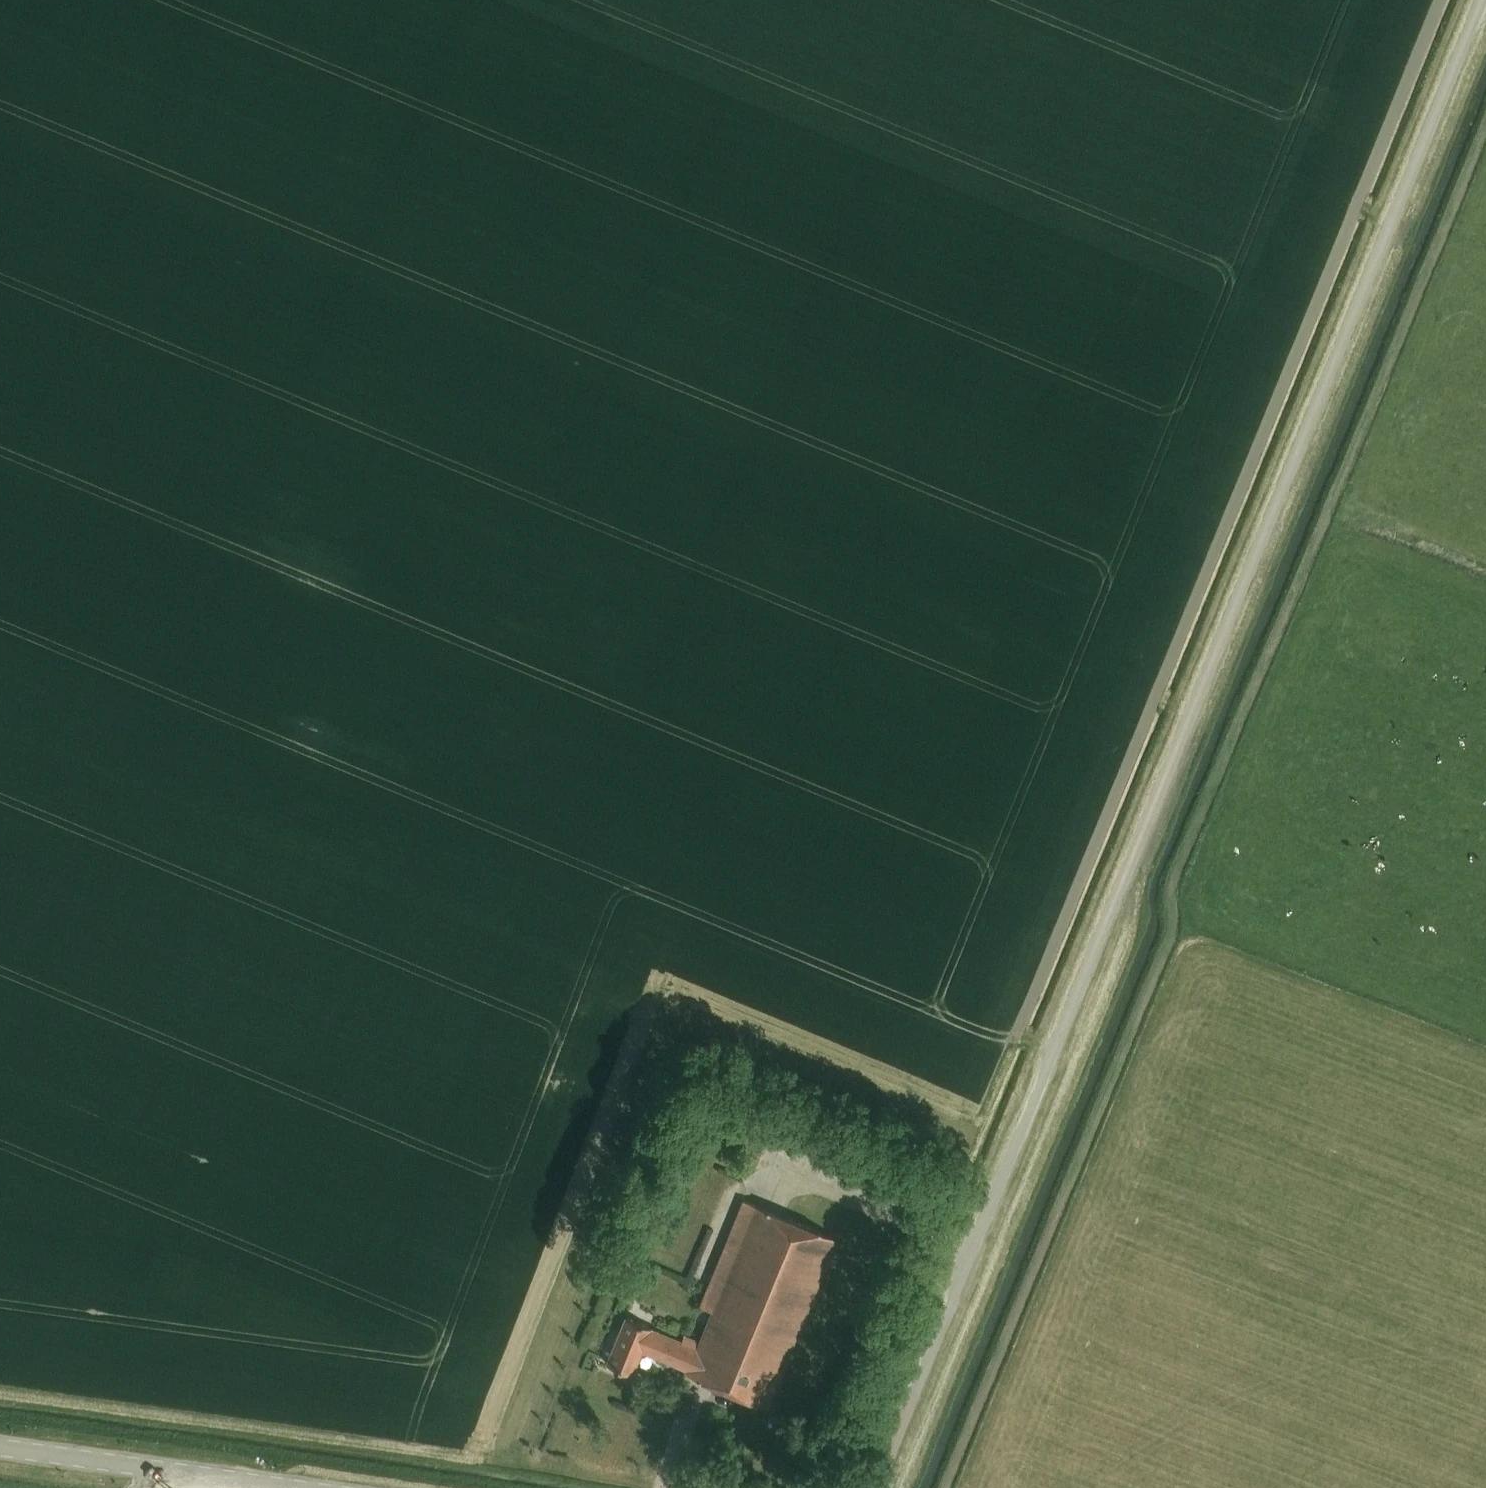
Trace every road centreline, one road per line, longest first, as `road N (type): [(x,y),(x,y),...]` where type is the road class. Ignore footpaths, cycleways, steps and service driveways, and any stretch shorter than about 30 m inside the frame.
road 1 (unclassified): [(877,1487),(1482,0)]
road 2 (tertiary): [(282,1487),(0,1447)]

